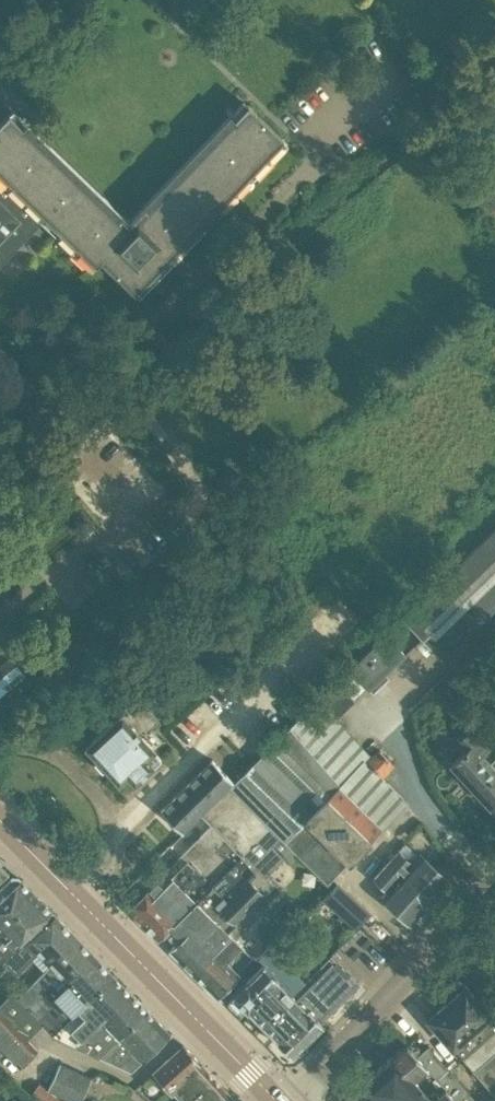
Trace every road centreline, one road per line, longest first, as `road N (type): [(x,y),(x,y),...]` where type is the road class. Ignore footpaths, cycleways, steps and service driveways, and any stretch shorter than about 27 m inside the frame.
road 1 (primary): [(277,1100),(0,821)]
road 2 (residential): [(293,1100),(494,877)]

